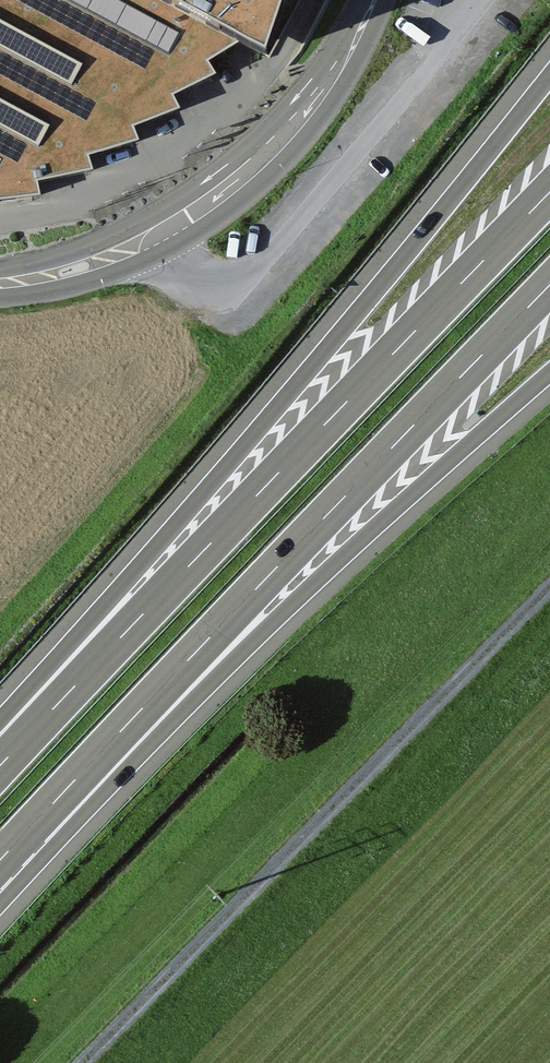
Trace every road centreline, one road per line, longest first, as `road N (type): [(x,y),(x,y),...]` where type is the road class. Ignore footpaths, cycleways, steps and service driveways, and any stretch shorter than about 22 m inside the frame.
road 1 (motorway): [(549,74),(110,606),(0,724)]
road 2 (motorway): [(549,196),(0,771)]
road 3 (motorway): [(36,822),(549,288)]
road 4 (motorway): [(36,822),(94,800),(241,650),(549,380)]
road 5 (track): [(91,1062),(549,589)]
road 6 (secondary): [(383,0),(323,108),(239,186),(104,264),(0,286)]

